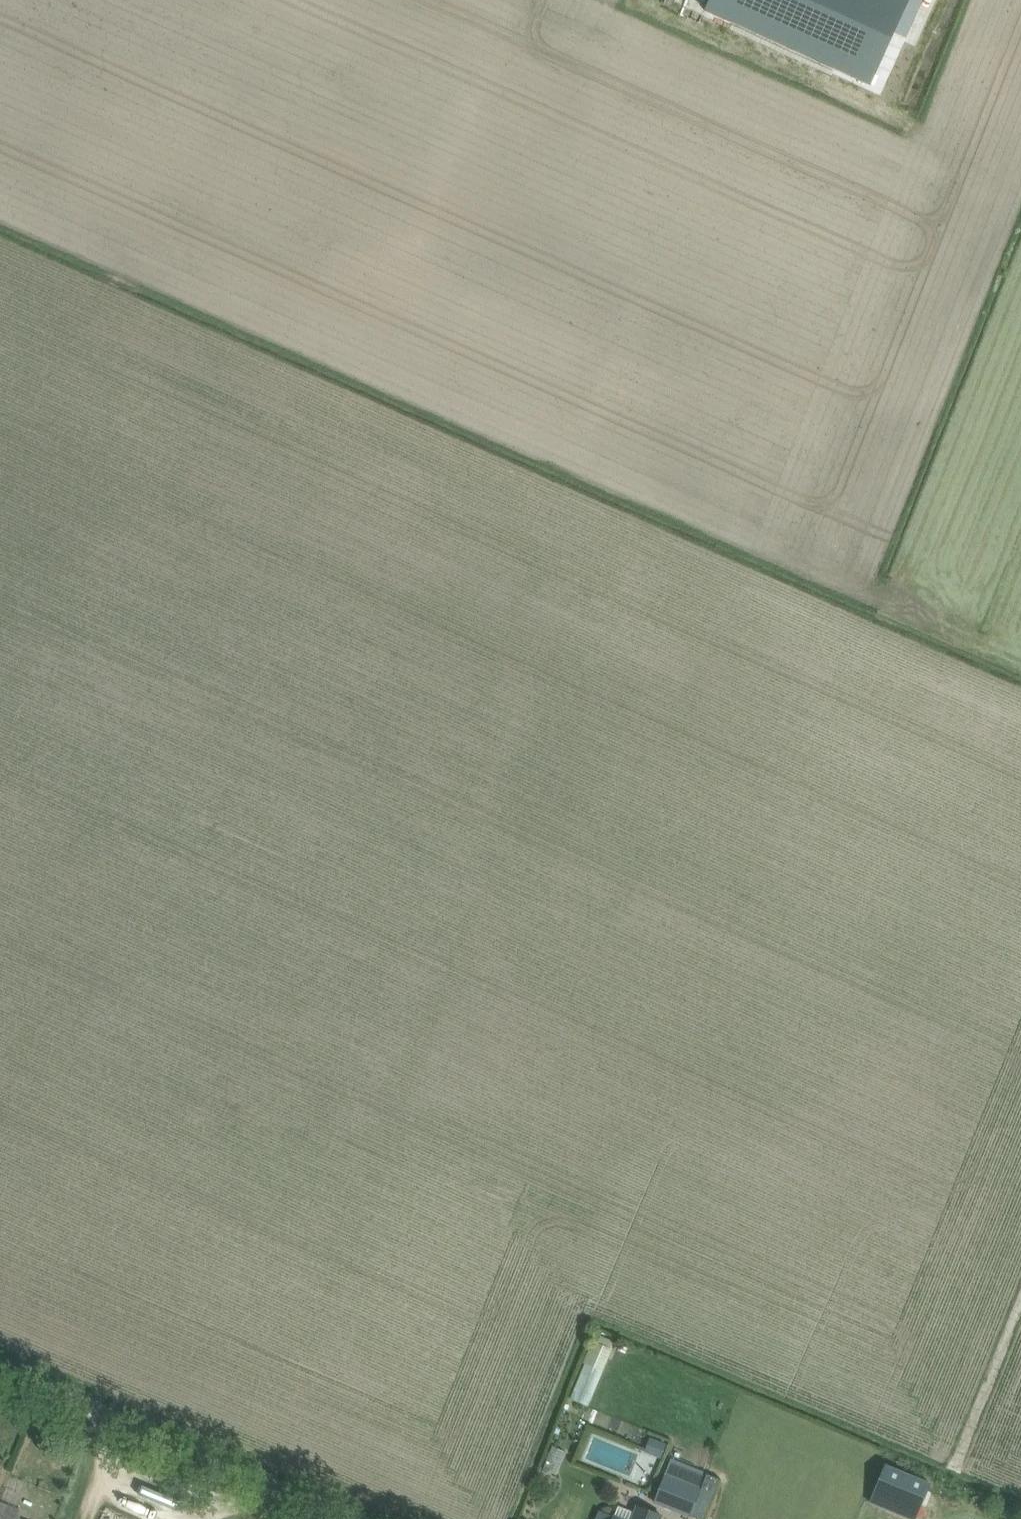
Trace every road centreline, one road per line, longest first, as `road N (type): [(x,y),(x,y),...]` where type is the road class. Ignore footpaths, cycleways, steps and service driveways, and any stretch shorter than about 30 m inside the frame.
road 1 (unclassified): [(355,1518),(0,1366)]
road 2 (track): [(1020,1298),(943,1518)]

